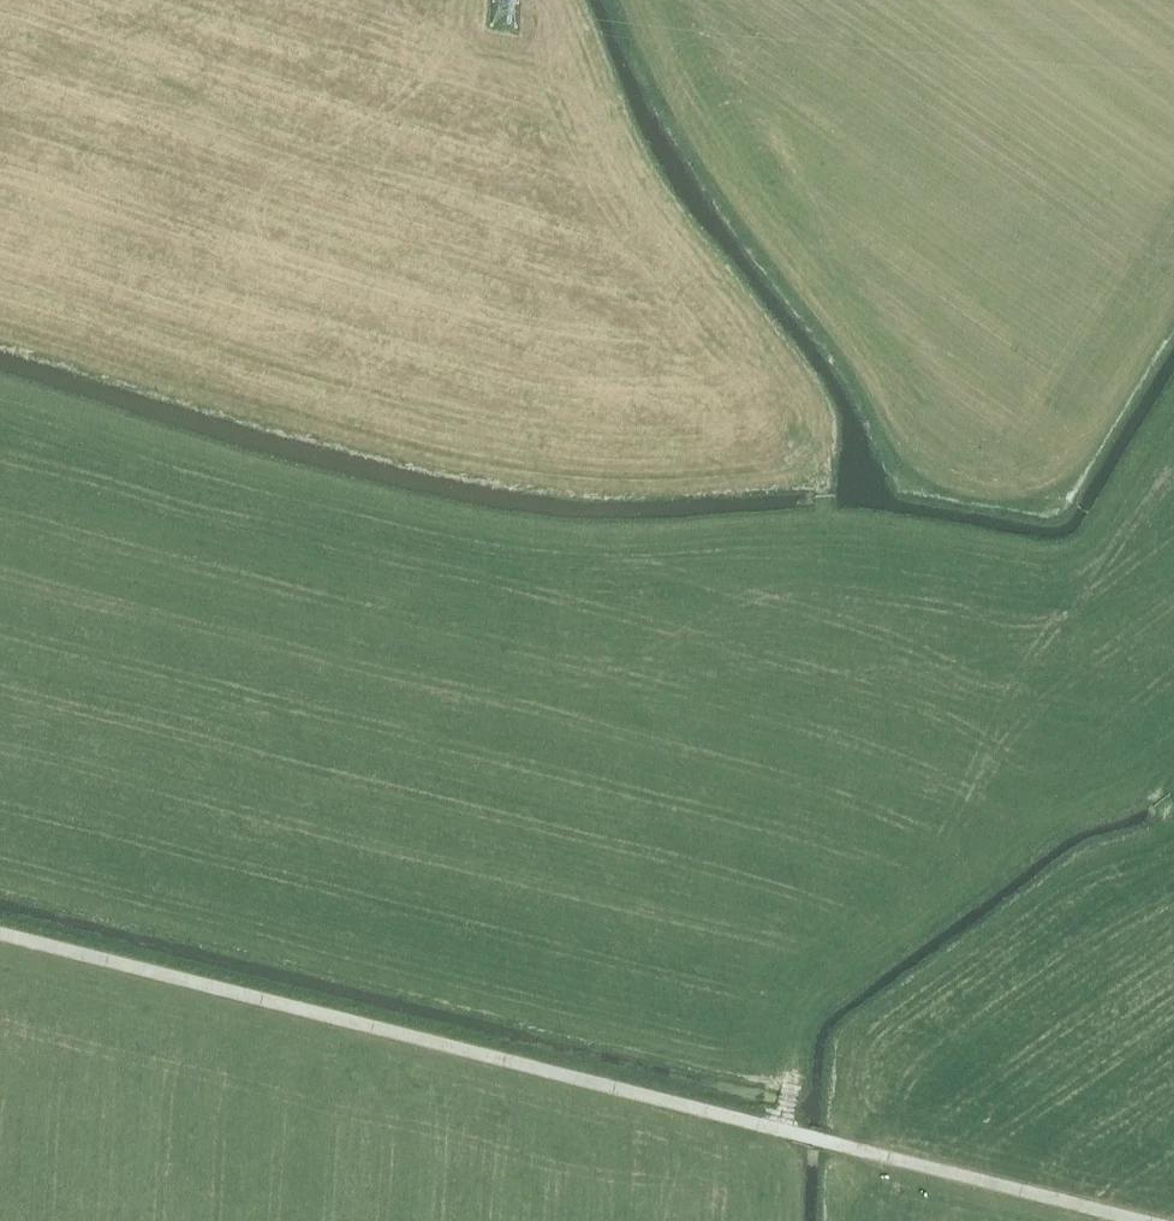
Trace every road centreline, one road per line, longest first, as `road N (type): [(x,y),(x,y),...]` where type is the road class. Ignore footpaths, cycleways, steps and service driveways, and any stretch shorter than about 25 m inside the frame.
road 1 (track): [(0,934),(1145,1220)]

